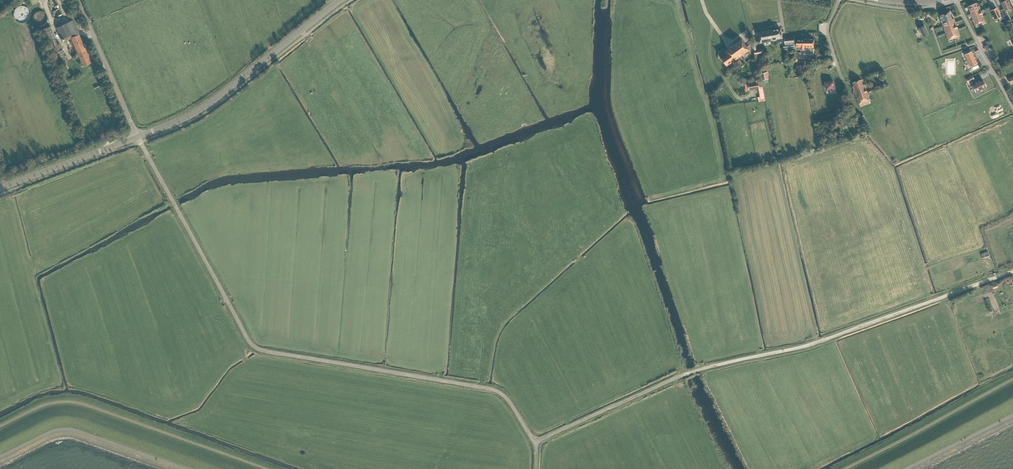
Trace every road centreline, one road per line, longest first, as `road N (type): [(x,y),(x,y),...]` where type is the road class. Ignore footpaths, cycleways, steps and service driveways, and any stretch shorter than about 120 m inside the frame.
road 1 (track): [(535,442),(508,400),(489,389),(252,345),(140,142)]
road 2 (track): [(1012,271),(819,341),(679,377),(535,442)]
road 3 (tertiary): [(137,137),(214,100),(341,0)]
road 4 (tertiary): [(0,188),(137,137)]
road 5 (unclassified): [(133,126),(79,0)]
road 6 (unclassified): [(1012,108),(957,0)]

